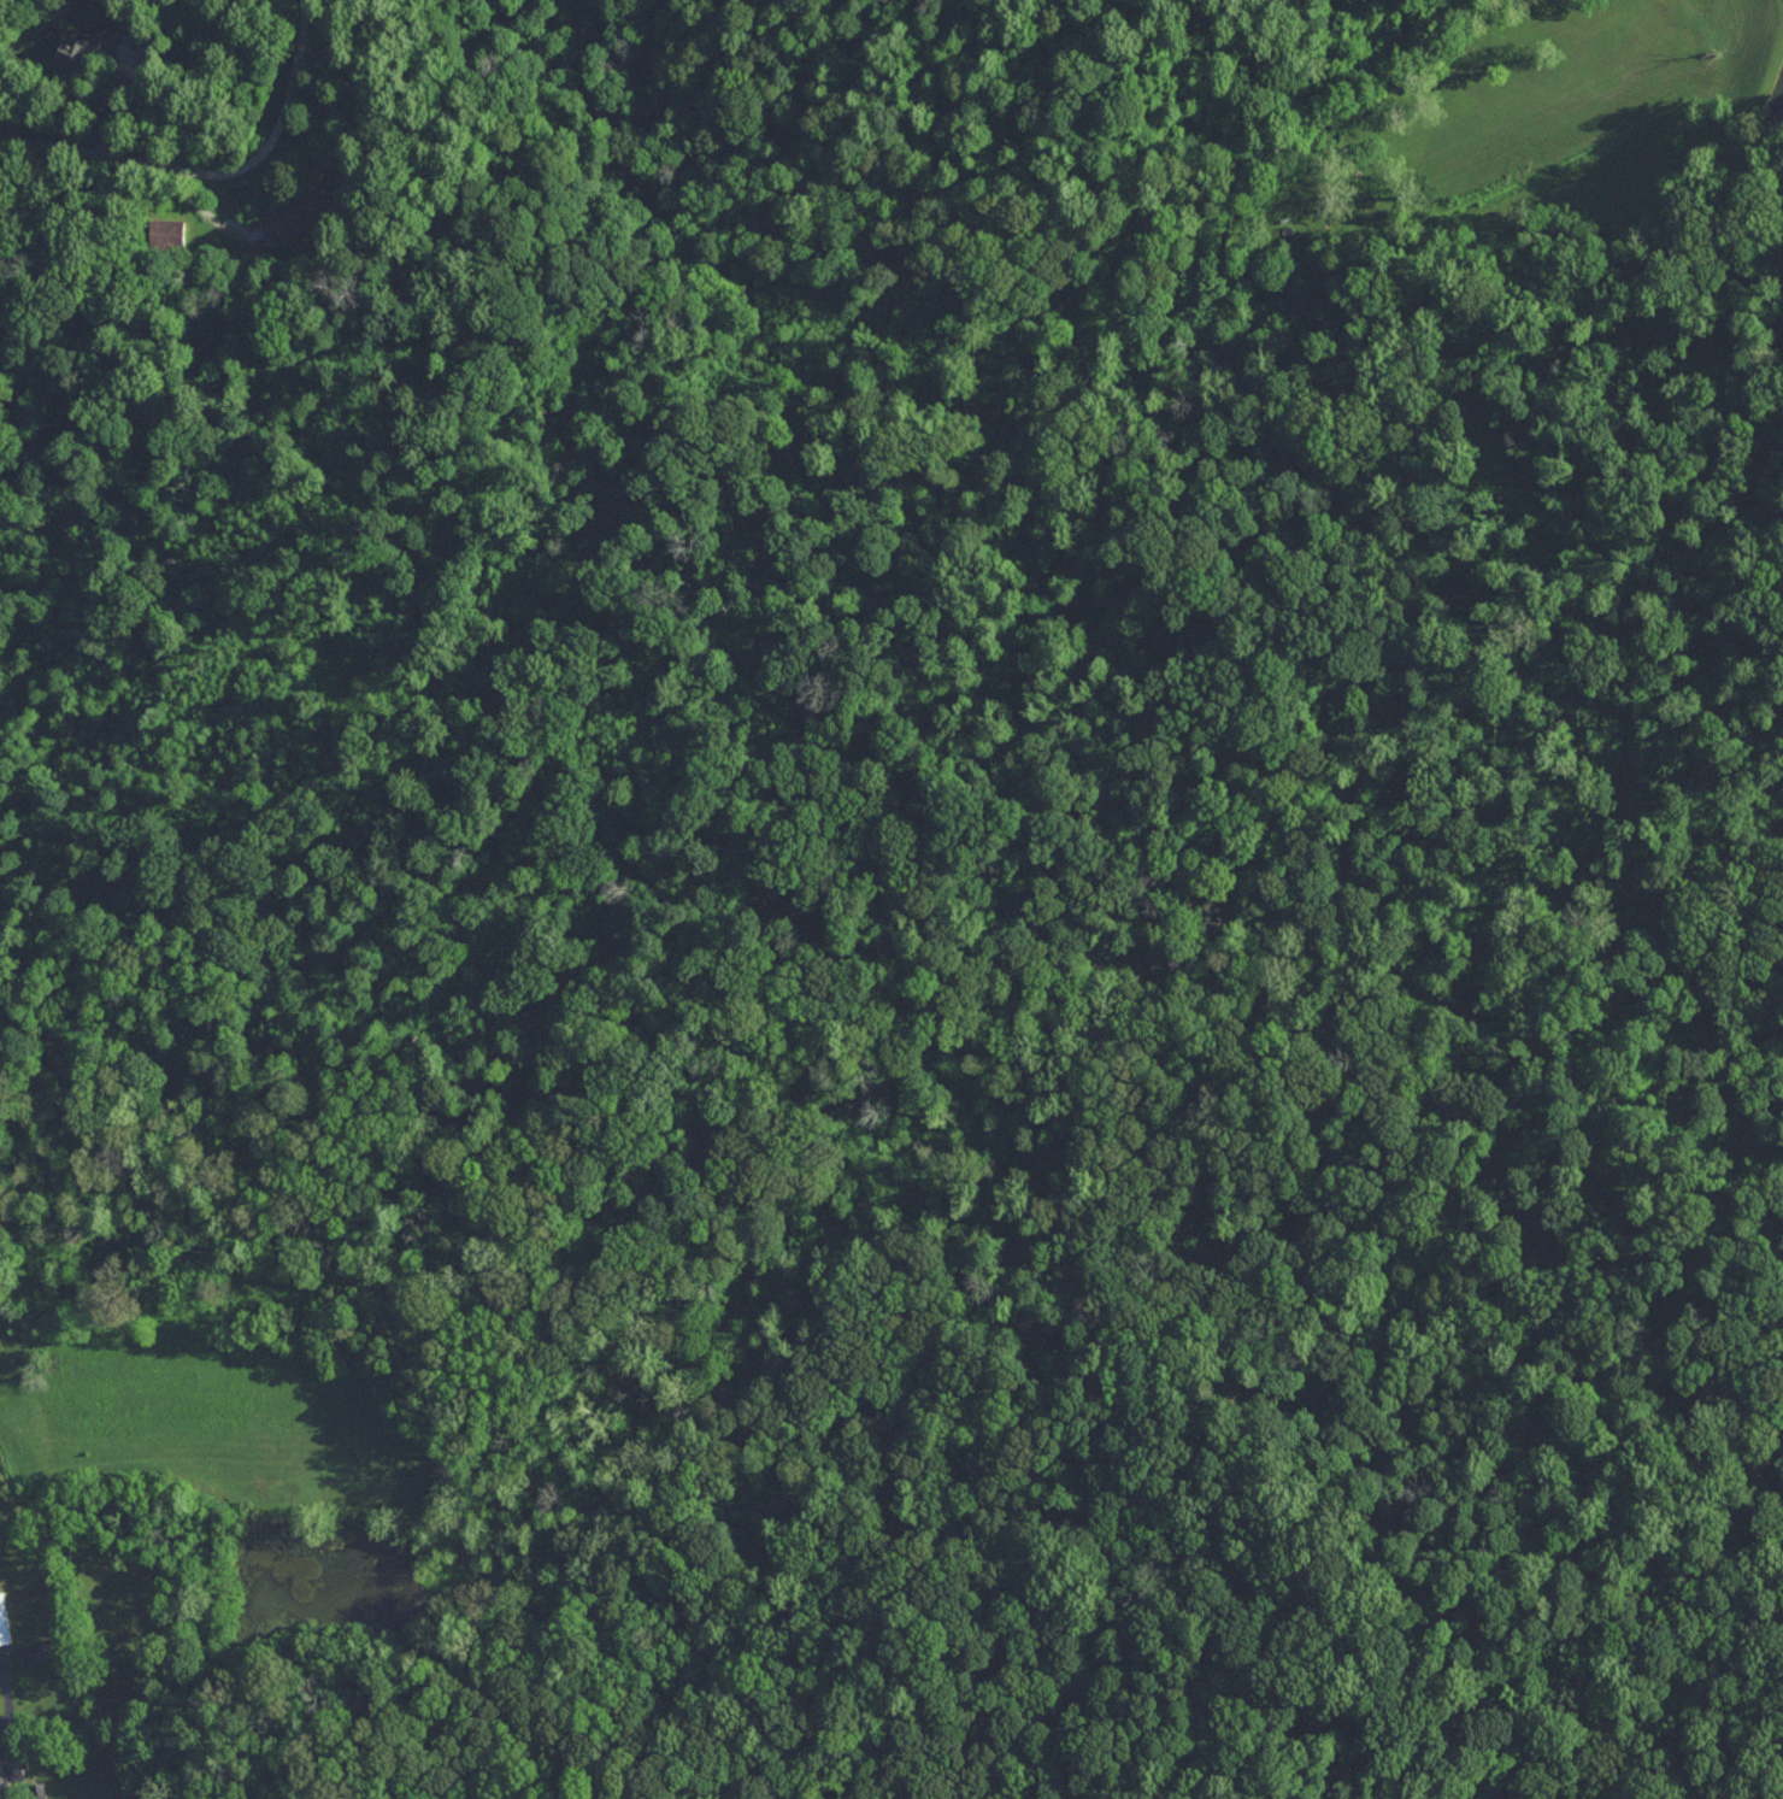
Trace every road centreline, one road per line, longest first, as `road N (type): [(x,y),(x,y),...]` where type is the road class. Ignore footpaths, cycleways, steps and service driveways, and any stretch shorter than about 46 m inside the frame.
road 1 (residential): [(0,138),(230,176),(270,151),(292,96),(300,0)]

